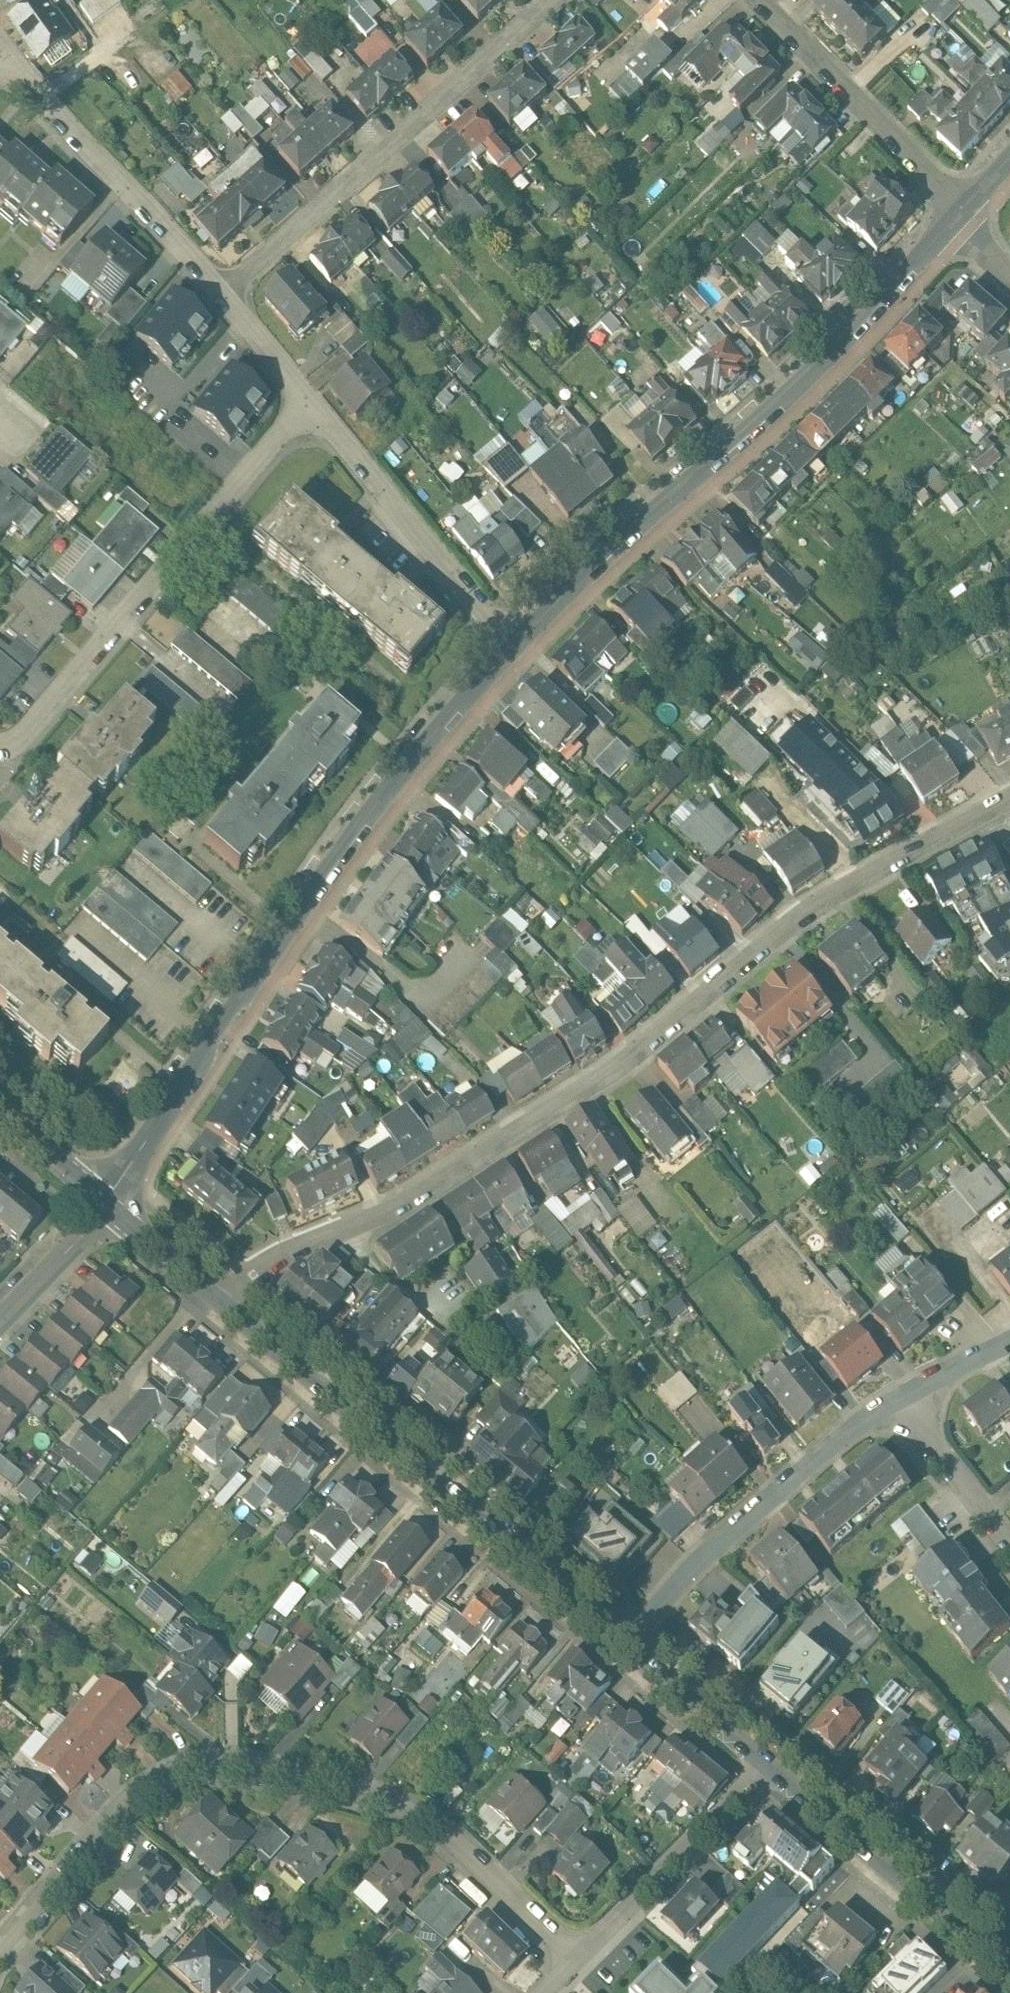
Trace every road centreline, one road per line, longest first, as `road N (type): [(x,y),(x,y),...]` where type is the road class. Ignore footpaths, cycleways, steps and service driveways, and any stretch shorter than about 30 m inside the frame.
road 1 (residential): [(1009,778),(861,862),(593,1068),(445,1159),(263,1251),(230,1306)]
road 2 (residential): [(575,1963),(472,1859),(431,1830),(317,1784),(235,1765),(165,1778),(113,1818),(0,1943)]
road 3 (residential): [(103,1198),(293,908),(514,642)]
road 4 (residential): [(514,642),(804,378),(964,209)]
road 5 (tertiary): [(618,1636),(230,1306)]
road 6 (residential): [(0,757),(9,764),(123,630),(303,399)]
road 7 (residential): [(217,294),(551,0)]
road 8 (residential): [(908,1403),(766,1505),(618,1636)]
road 9 (residential): [(217,294),(3,49)]
road 10 (residential): [(514,642),(303,399)]
road 11 (tertiary): [(1009,1970),(773,1765)]
road 12 (residential): [(760,0),(964,209)]
road 13 (residential): [(773,1765),(575,1963)]
road 14 (tertiary): [(773,1765),(618,1636)]
road 15 (residential): [(1009,1541),(908,1403)]
road 16 (tertiary): [(230,1306),(103,1198)]
road 17 (residential): [(0,1307),(103,1198)]
road 18 (residential): [(303,399),(217,294)]
road 19 (tertiary): [(103,1198),(0,1110)]

